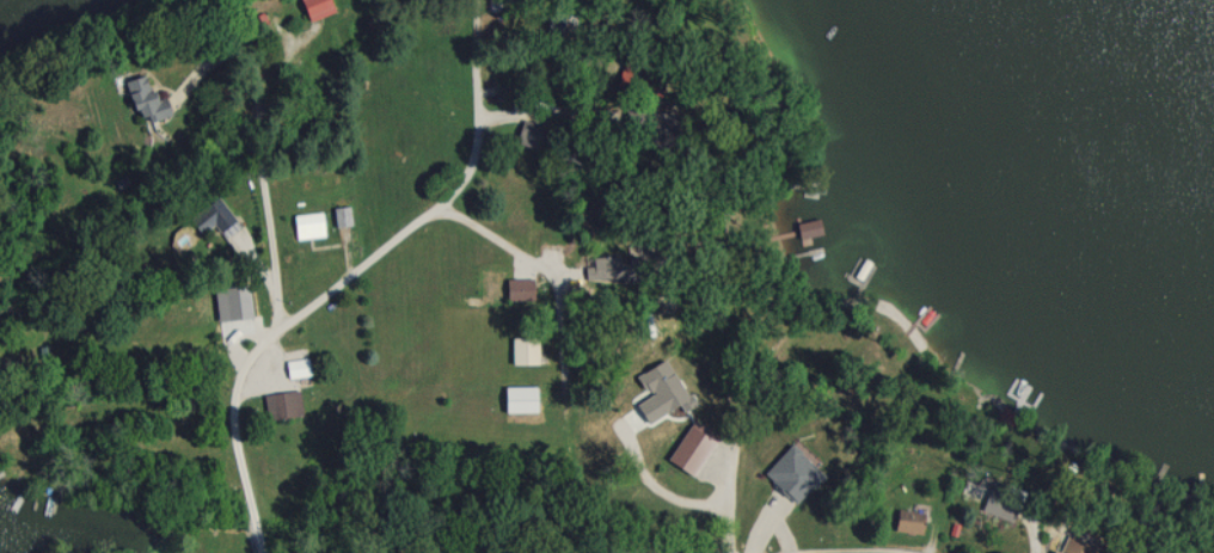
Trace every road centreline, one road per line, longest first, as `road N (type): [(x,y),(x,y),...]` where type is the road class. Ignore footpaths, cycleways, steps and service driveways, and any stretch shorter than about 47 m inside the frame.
road 1 (residential): [(258,552),(235,431),(249,370),(464,177),(478,139),(477,94),(621,79)]
road 2 (residential): [(281,333),(251,63),(238,53),(216,53),(168,98)]
road 3 (residential): [(571,367),(572,297),(563,279),(441,202)]
road 4 (residential): [(720,552),(724,422)]

